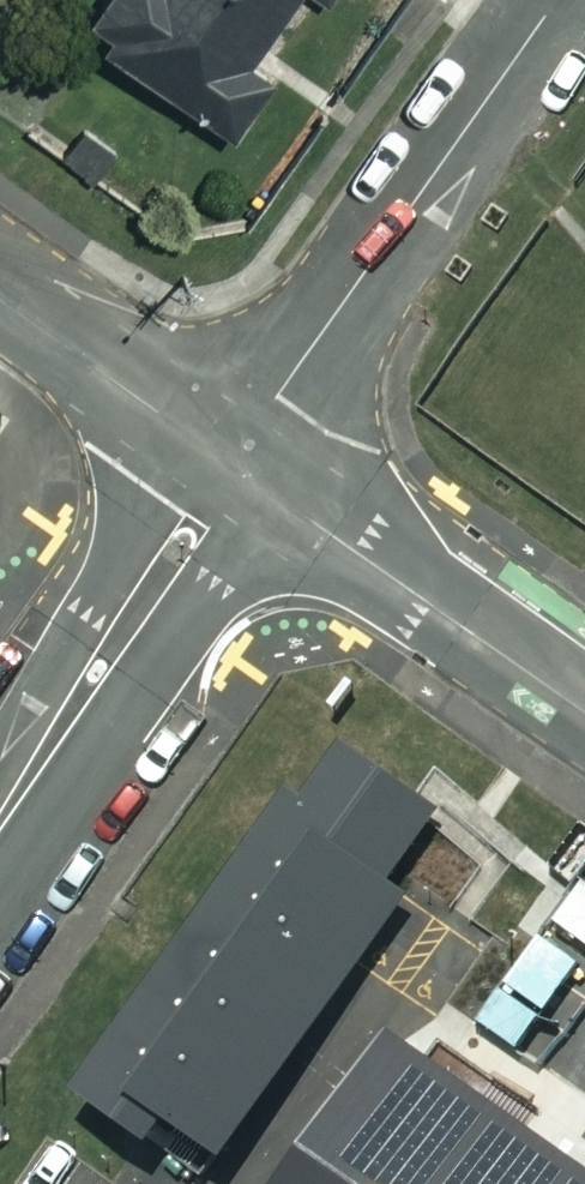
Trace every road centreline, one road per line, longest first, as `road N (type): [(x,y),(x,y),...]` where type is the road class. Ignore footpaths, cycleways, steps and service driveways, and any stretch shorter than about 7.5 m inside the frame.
road 1 (residential): [(233,464),(553,0)]
road 2 (residential): [(233,464),(584,712)]
road 3 (residential): [(0,825),(233,464)]
road 4 (residential): [(0,298),(233,464)]

